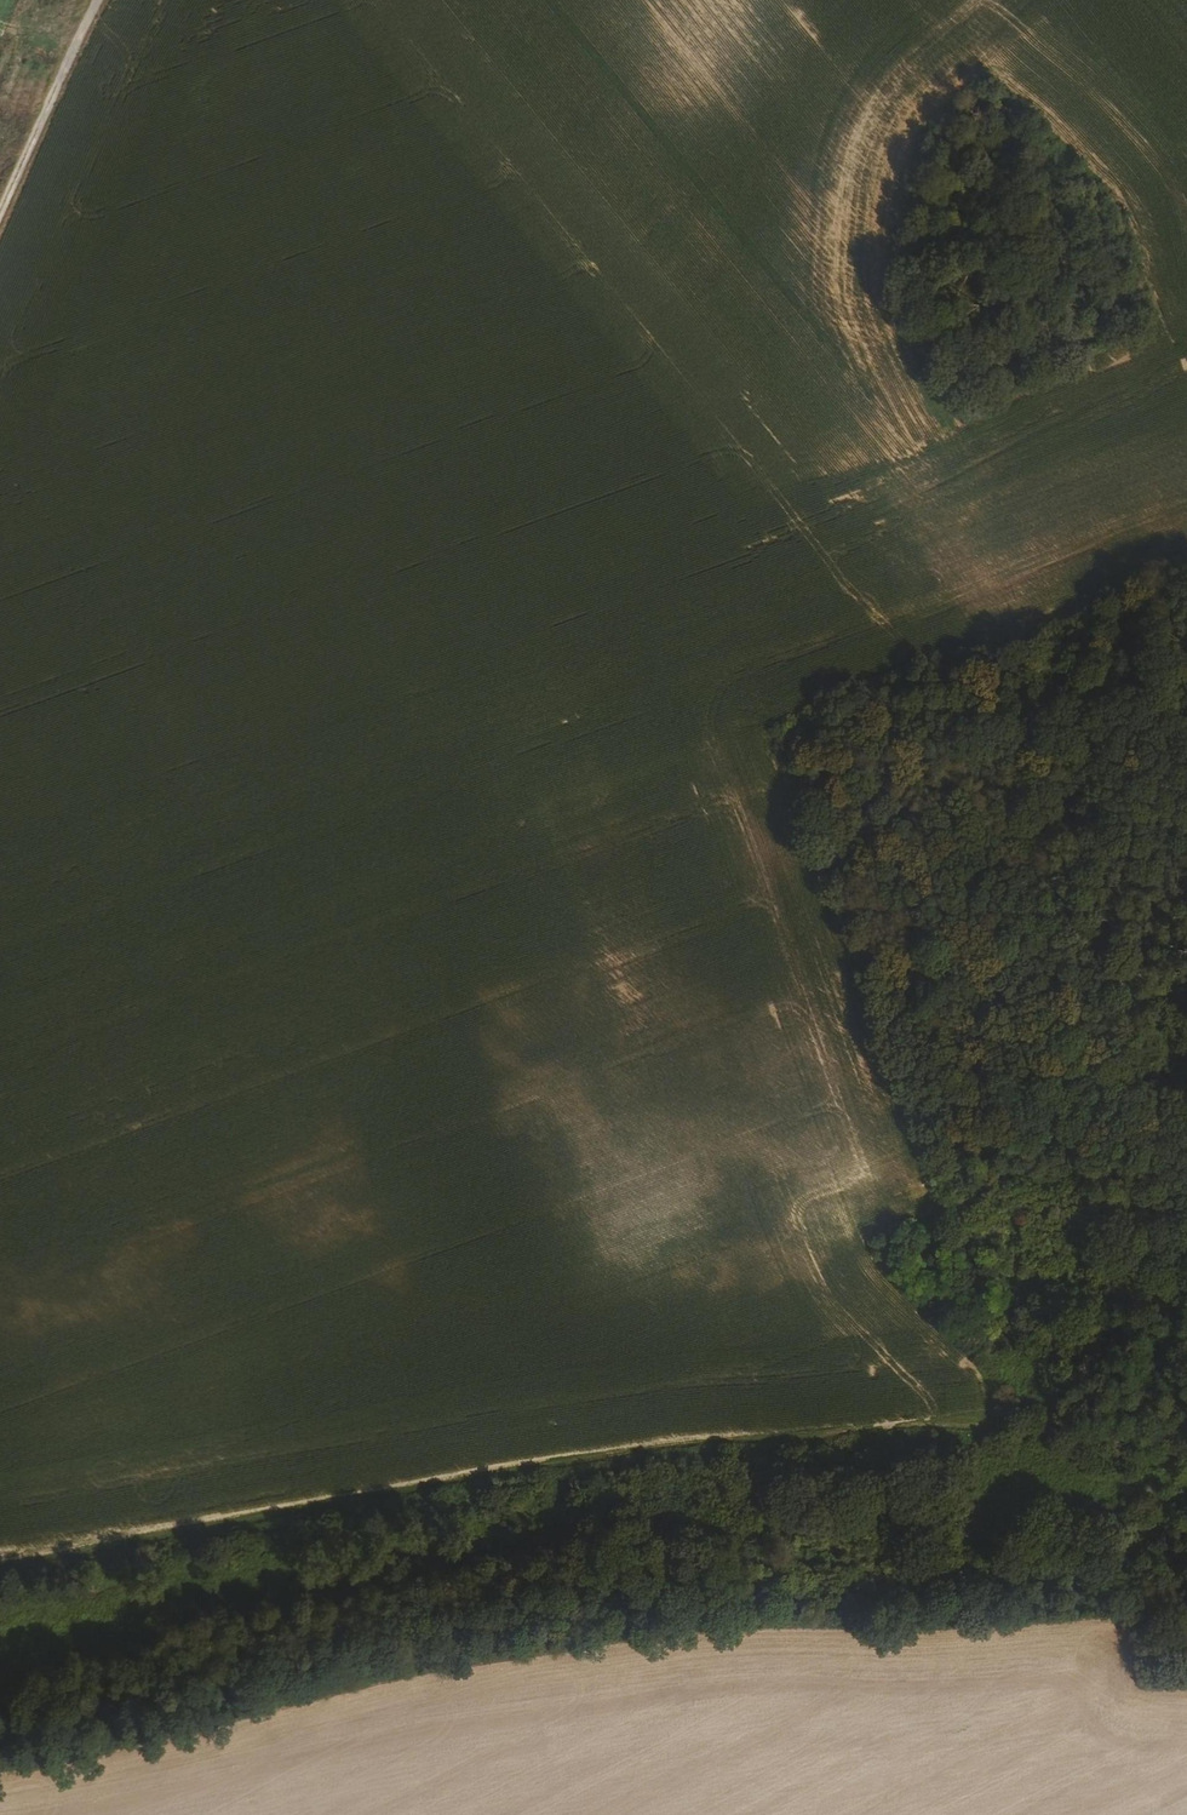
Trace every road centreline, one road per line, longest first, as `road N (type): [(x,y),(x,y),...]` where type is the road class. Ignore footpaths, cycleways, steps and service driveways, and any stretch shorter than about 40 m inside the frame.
road 1 (track): [(0,1561),(653,1444),(934,1426)]
road 2 (track): [(108,0),(0,219)]

